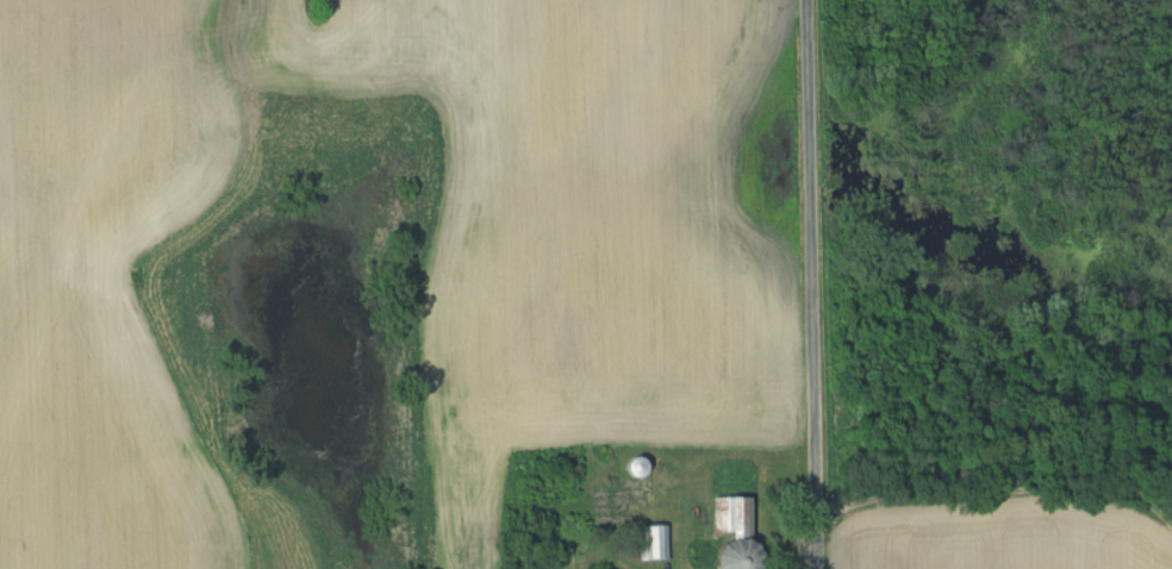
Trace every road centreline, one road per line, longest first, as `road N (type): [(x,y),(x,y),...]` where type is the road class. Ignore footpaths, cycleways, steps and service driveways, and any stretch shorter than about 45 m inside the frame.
road 1 (residential): [(819,568),(809,0)]

